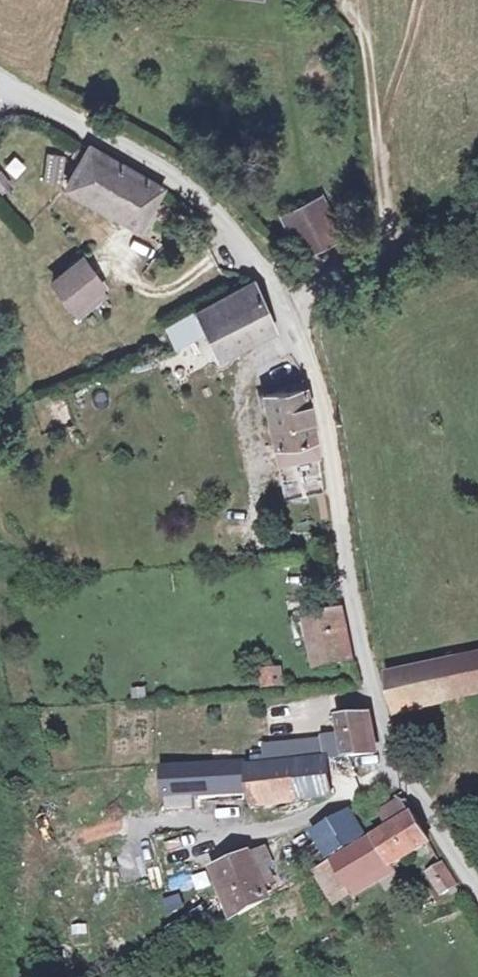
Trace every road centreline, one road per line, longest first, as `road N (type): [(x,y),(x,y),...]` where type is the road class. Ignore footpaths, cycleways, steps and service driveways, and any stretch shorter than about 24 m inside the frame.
road 1 (unclassified): [(477,891),(392,766),(310,359),(277,290)]
road 2 (unclassified): [(277,290),(203,197),(0,80)]
road 3 (unclassified): [(277,290),(437,229),(477,227)]

